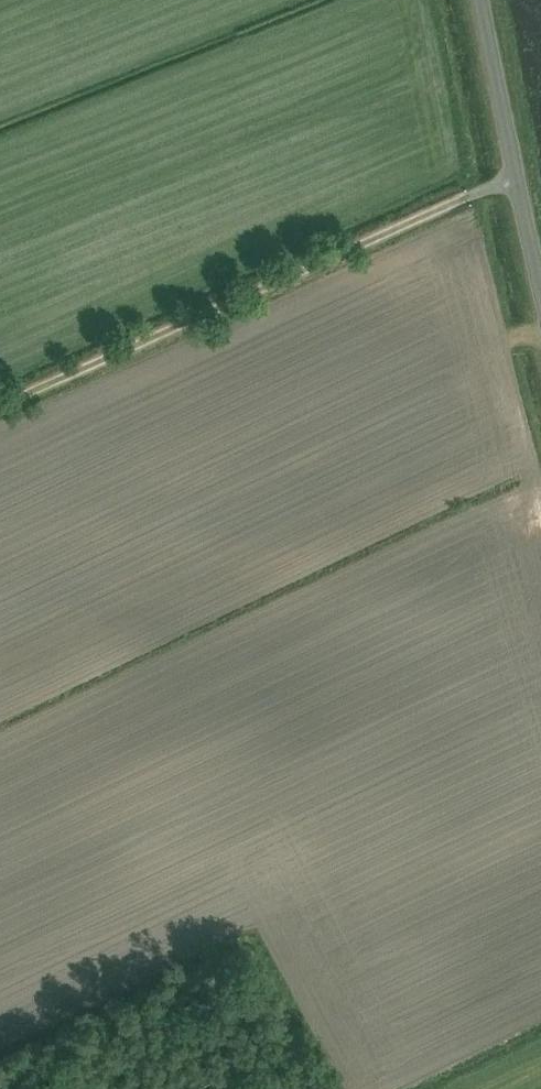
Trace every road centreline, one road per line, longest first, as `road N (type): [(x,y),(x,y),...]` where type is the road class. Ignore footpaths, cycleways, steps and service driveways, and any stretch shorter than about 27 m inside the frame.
road 1 (unclassified): [(540,304),(481,0)]

